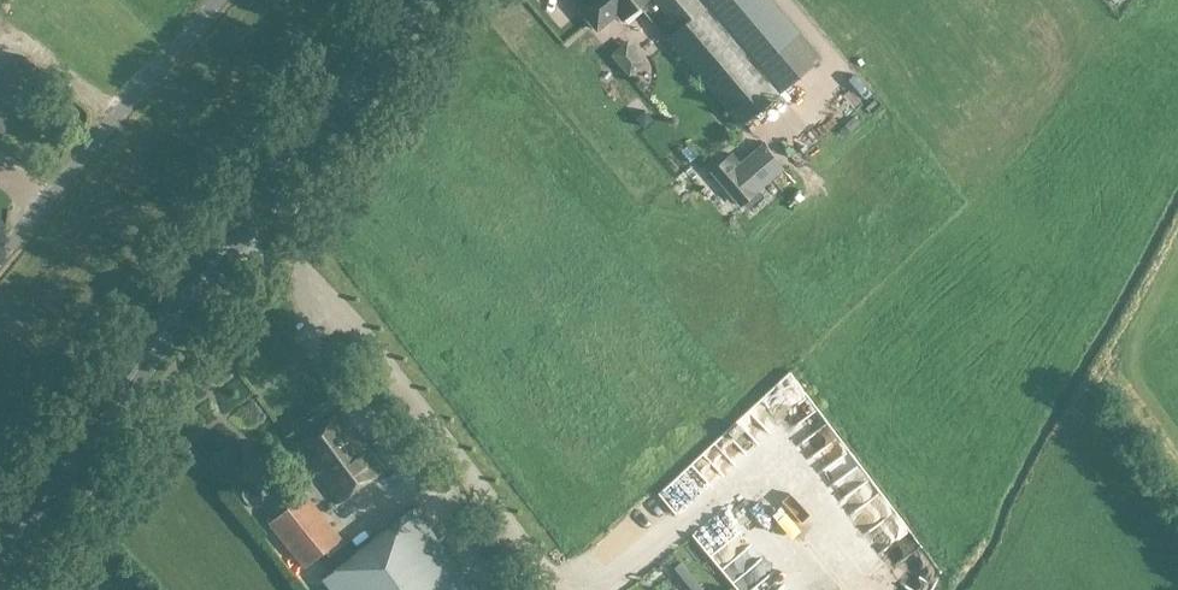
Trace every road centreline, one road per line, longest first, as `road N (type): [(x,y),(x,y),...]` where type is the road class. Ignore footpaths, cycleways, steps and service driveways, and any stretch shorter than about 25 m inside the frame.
road 1 (primary): [(0,561),(411,0)]
road 2 (unclassified): [(0,256),(219,0)]

